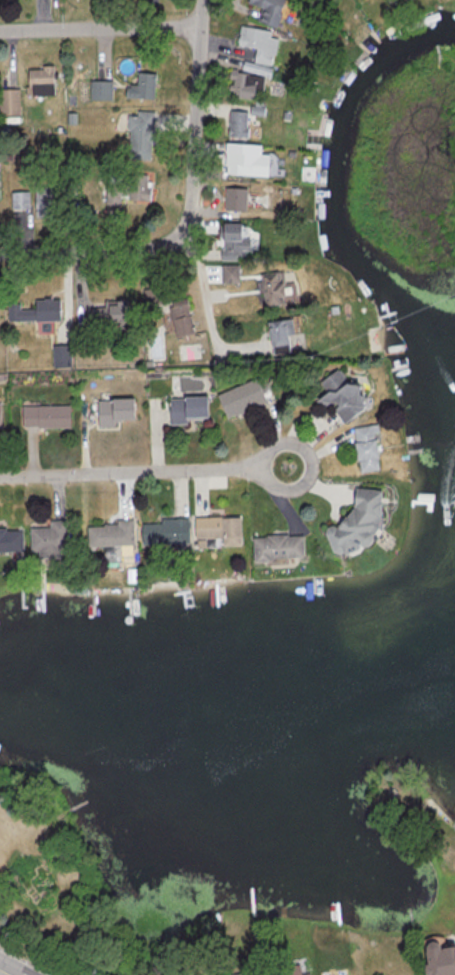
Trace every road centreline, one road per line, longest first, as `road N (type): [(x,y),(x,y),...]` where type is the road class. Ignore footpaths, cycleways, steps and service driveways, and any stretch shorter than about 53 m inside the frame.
road 1 (residential): [(207,0),(193,196),(183,227),(148,246),(0,253)]
road 2 (residential): [(316,467),(0,479)]
road 3 (residential): [(205,27),(0,31)]

